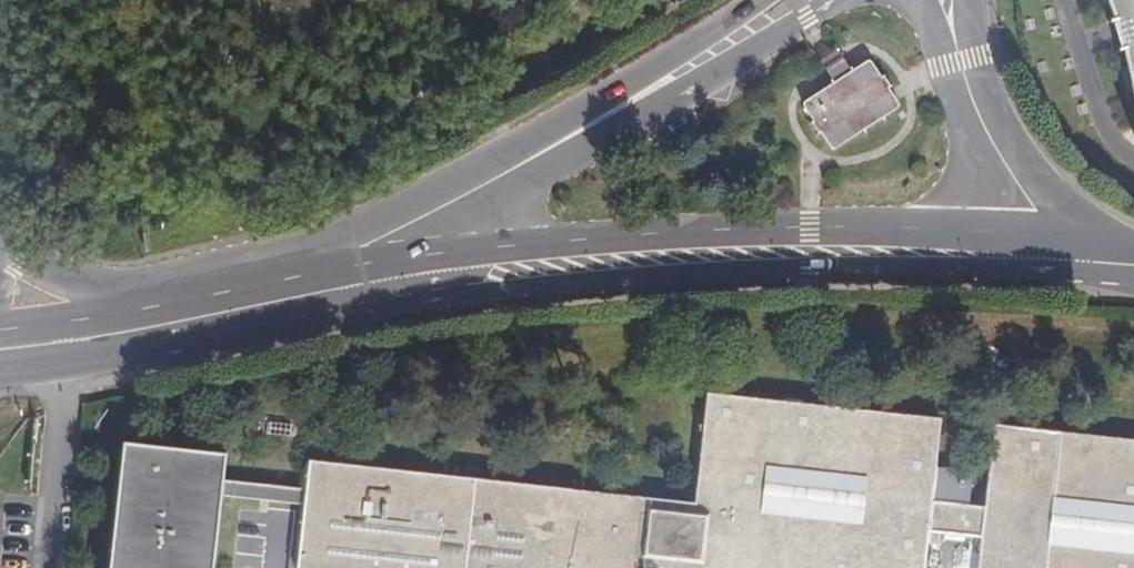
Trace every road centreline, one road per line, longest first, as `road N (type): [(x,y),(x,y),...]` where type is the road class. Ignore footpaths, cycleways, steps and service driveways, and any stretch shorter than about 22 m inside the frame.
road 1 (tertiary): [(257,304),(574,263),(811,252),(1047,260)]
road 2 (tertiary): [(797,0),(351,252)]
road 3 (trunk): [(0,110),(100,193),(210,235),(351,252)]
road 4 (unclassified): [(944,0),(983,124),(1035,211),(1047,260)]
road 5 (tertiary): [(78,338),(257,304)]
road 6 (trunk): [(257,304),(77,283)]
road 7 (tertiary): [(0,425),(49,394),(78,338)]

